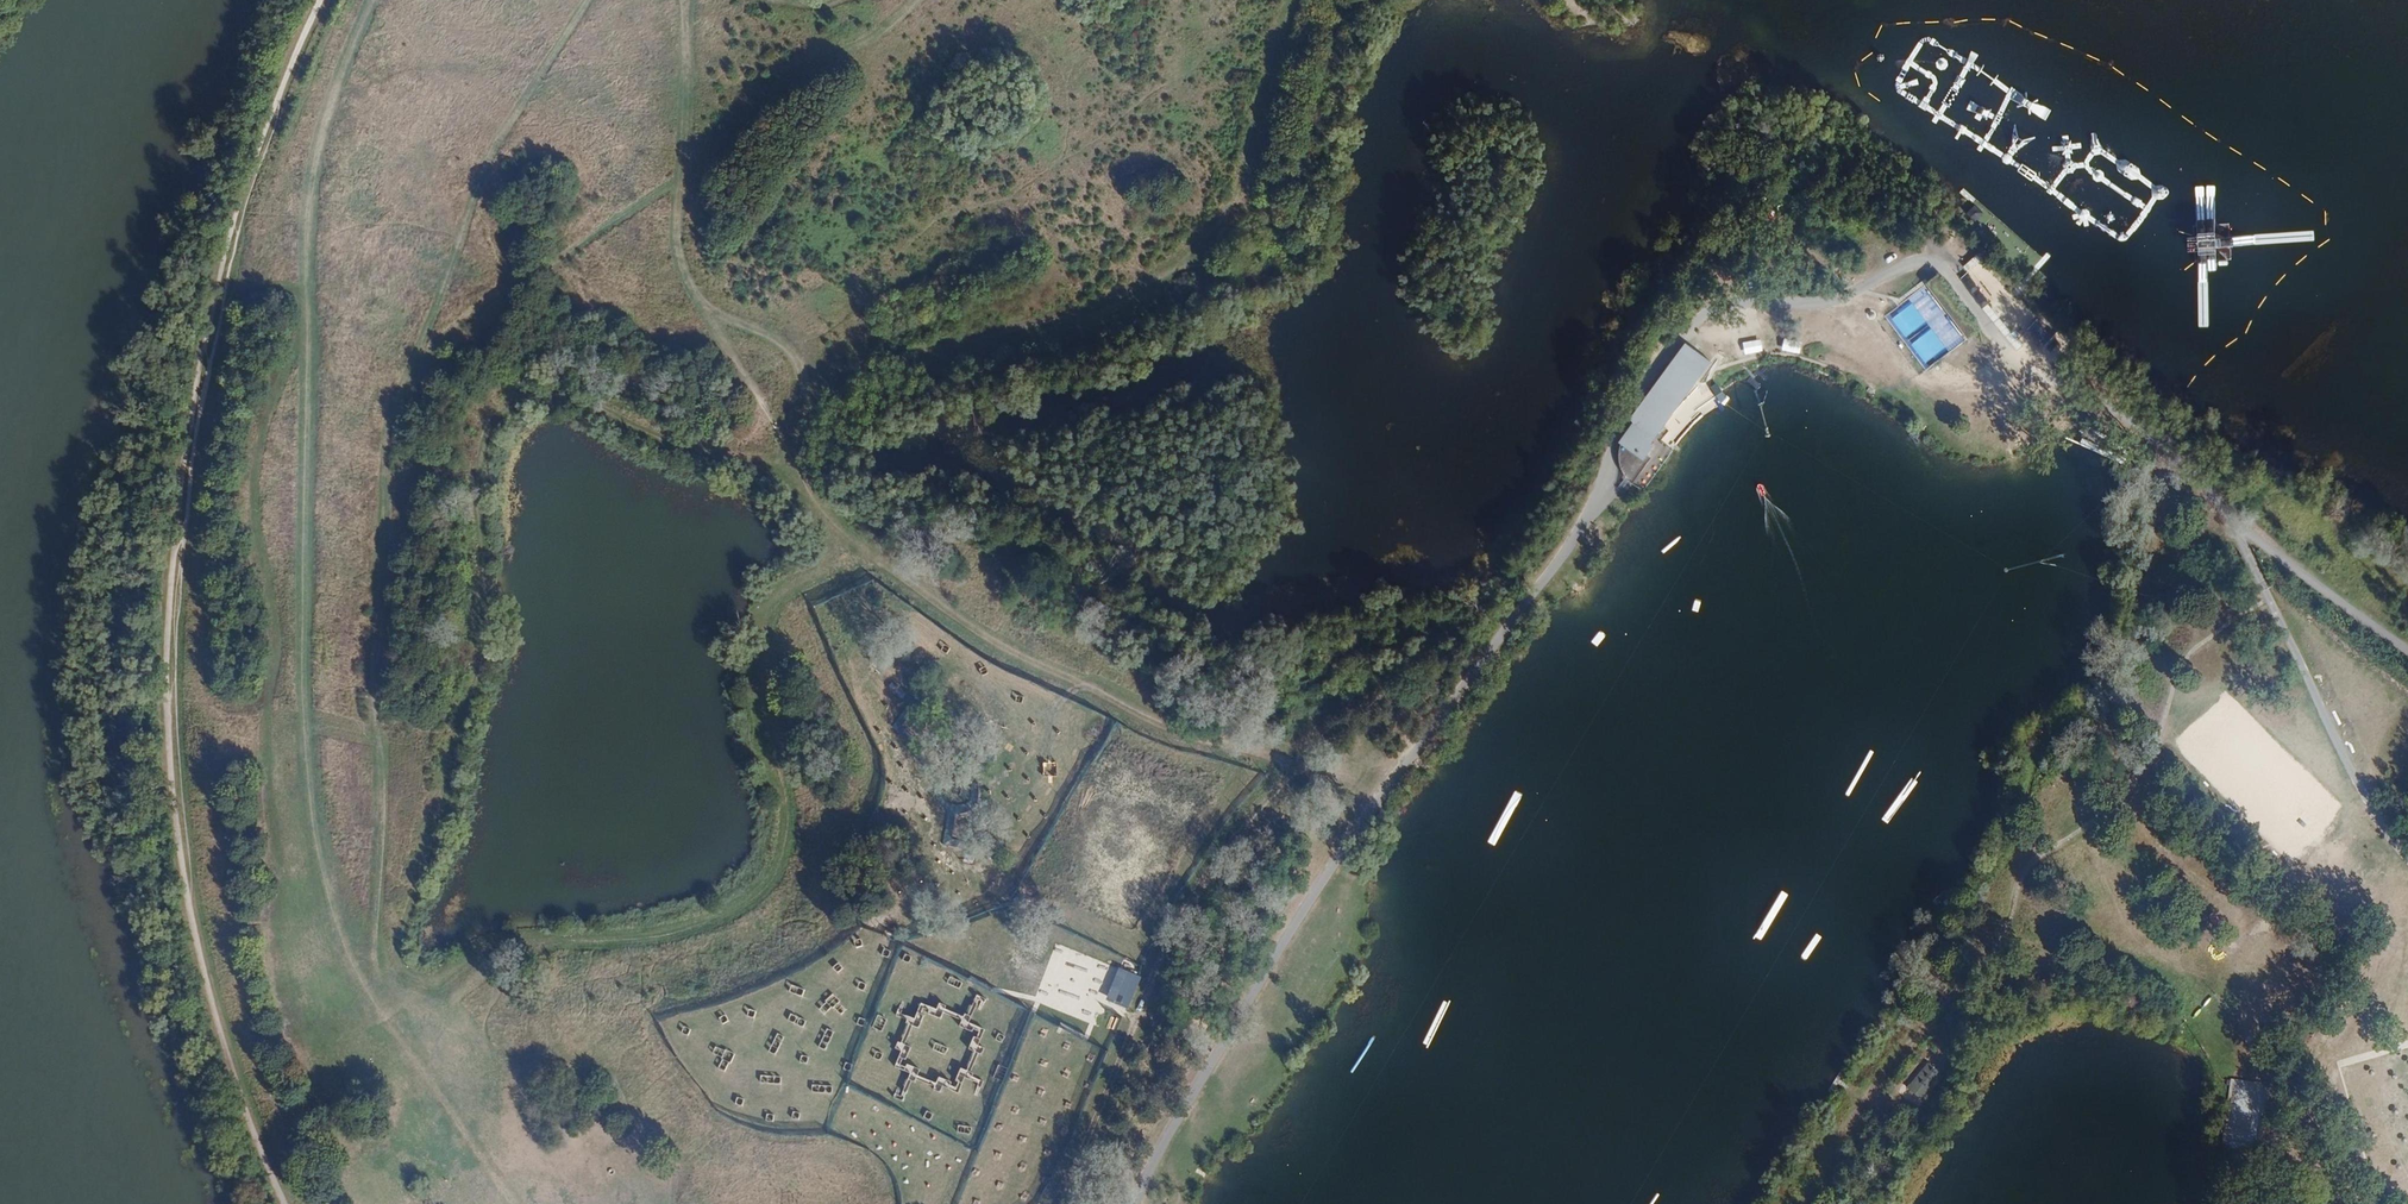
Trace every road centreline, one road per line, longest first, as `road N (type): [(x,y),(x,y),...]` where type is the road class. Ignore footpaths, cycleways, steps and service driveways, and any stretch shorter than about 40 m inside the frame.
road 1 (track): [(283,1203),(236,1087),(192,922),(176,833),(166,658),(180,497),(217,287),(250,171),(320,0)]

